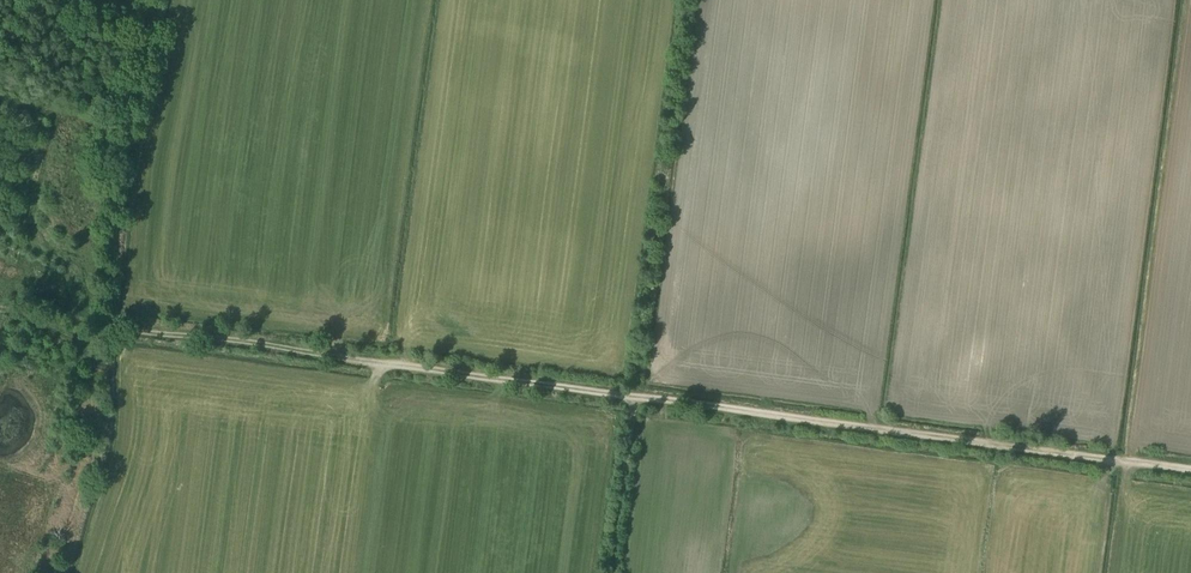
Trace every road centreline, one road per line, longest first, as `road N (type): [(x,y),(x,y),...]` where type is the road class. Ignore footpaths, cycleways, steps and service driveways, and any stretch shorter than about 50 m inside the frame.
road 1 (track): [(633,396),(1190,472)]
road 2 (track): [(113,325),(633,396)]
road 3 (track): [(158,0),(128,112),(113,325)]
road 4 (track): [(633,396),(609,572)]

